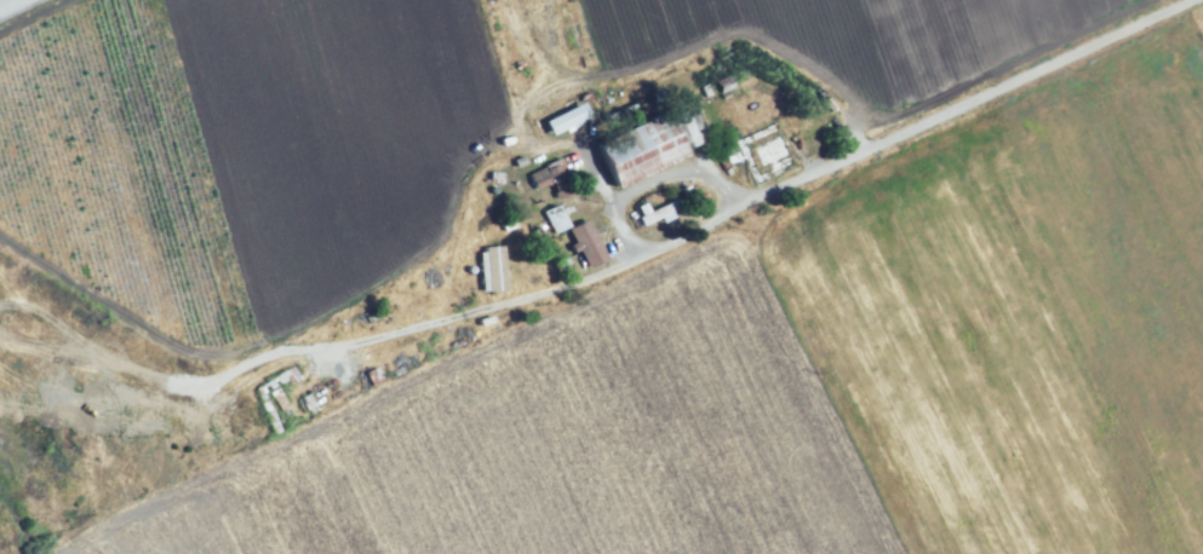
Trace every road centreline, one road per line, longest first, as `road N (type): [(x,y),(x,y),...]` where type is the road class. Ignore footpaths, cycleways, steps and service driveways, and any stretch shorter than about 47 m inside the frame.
road 1 (track): [(1202,2),(613,273)]

